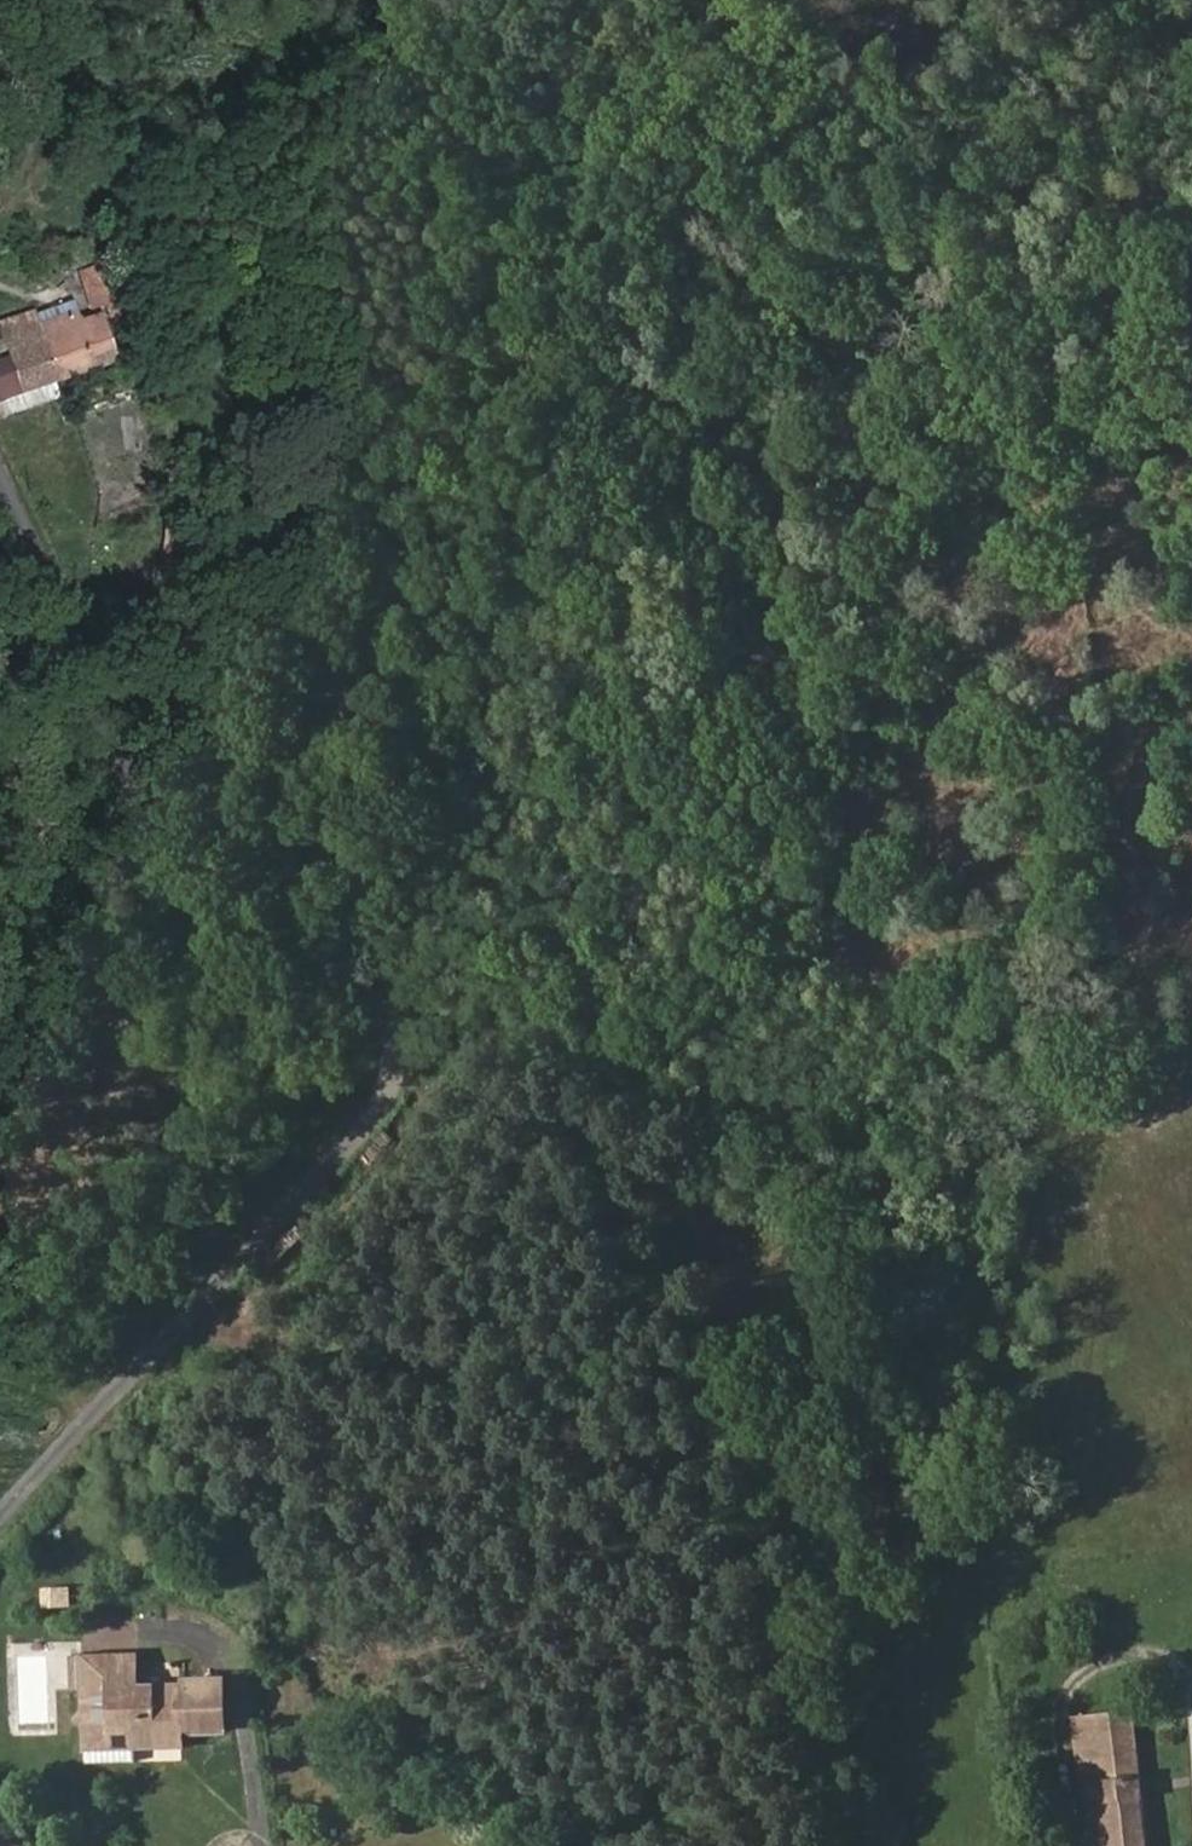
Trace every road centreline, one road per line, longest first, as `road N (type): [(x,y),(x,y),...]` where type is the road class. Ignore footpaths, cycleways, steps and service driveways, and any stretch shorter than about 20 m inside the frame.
road 1 (residential): [(0,1515),(386,1103),(413,1069),(415,1035),(388,1006),(264,959),(185,873),(0,489)]
road 2 (track): [(116,220),(447,0)]
road 3 (residential): [(306,0),(285,65),(122,166)]

